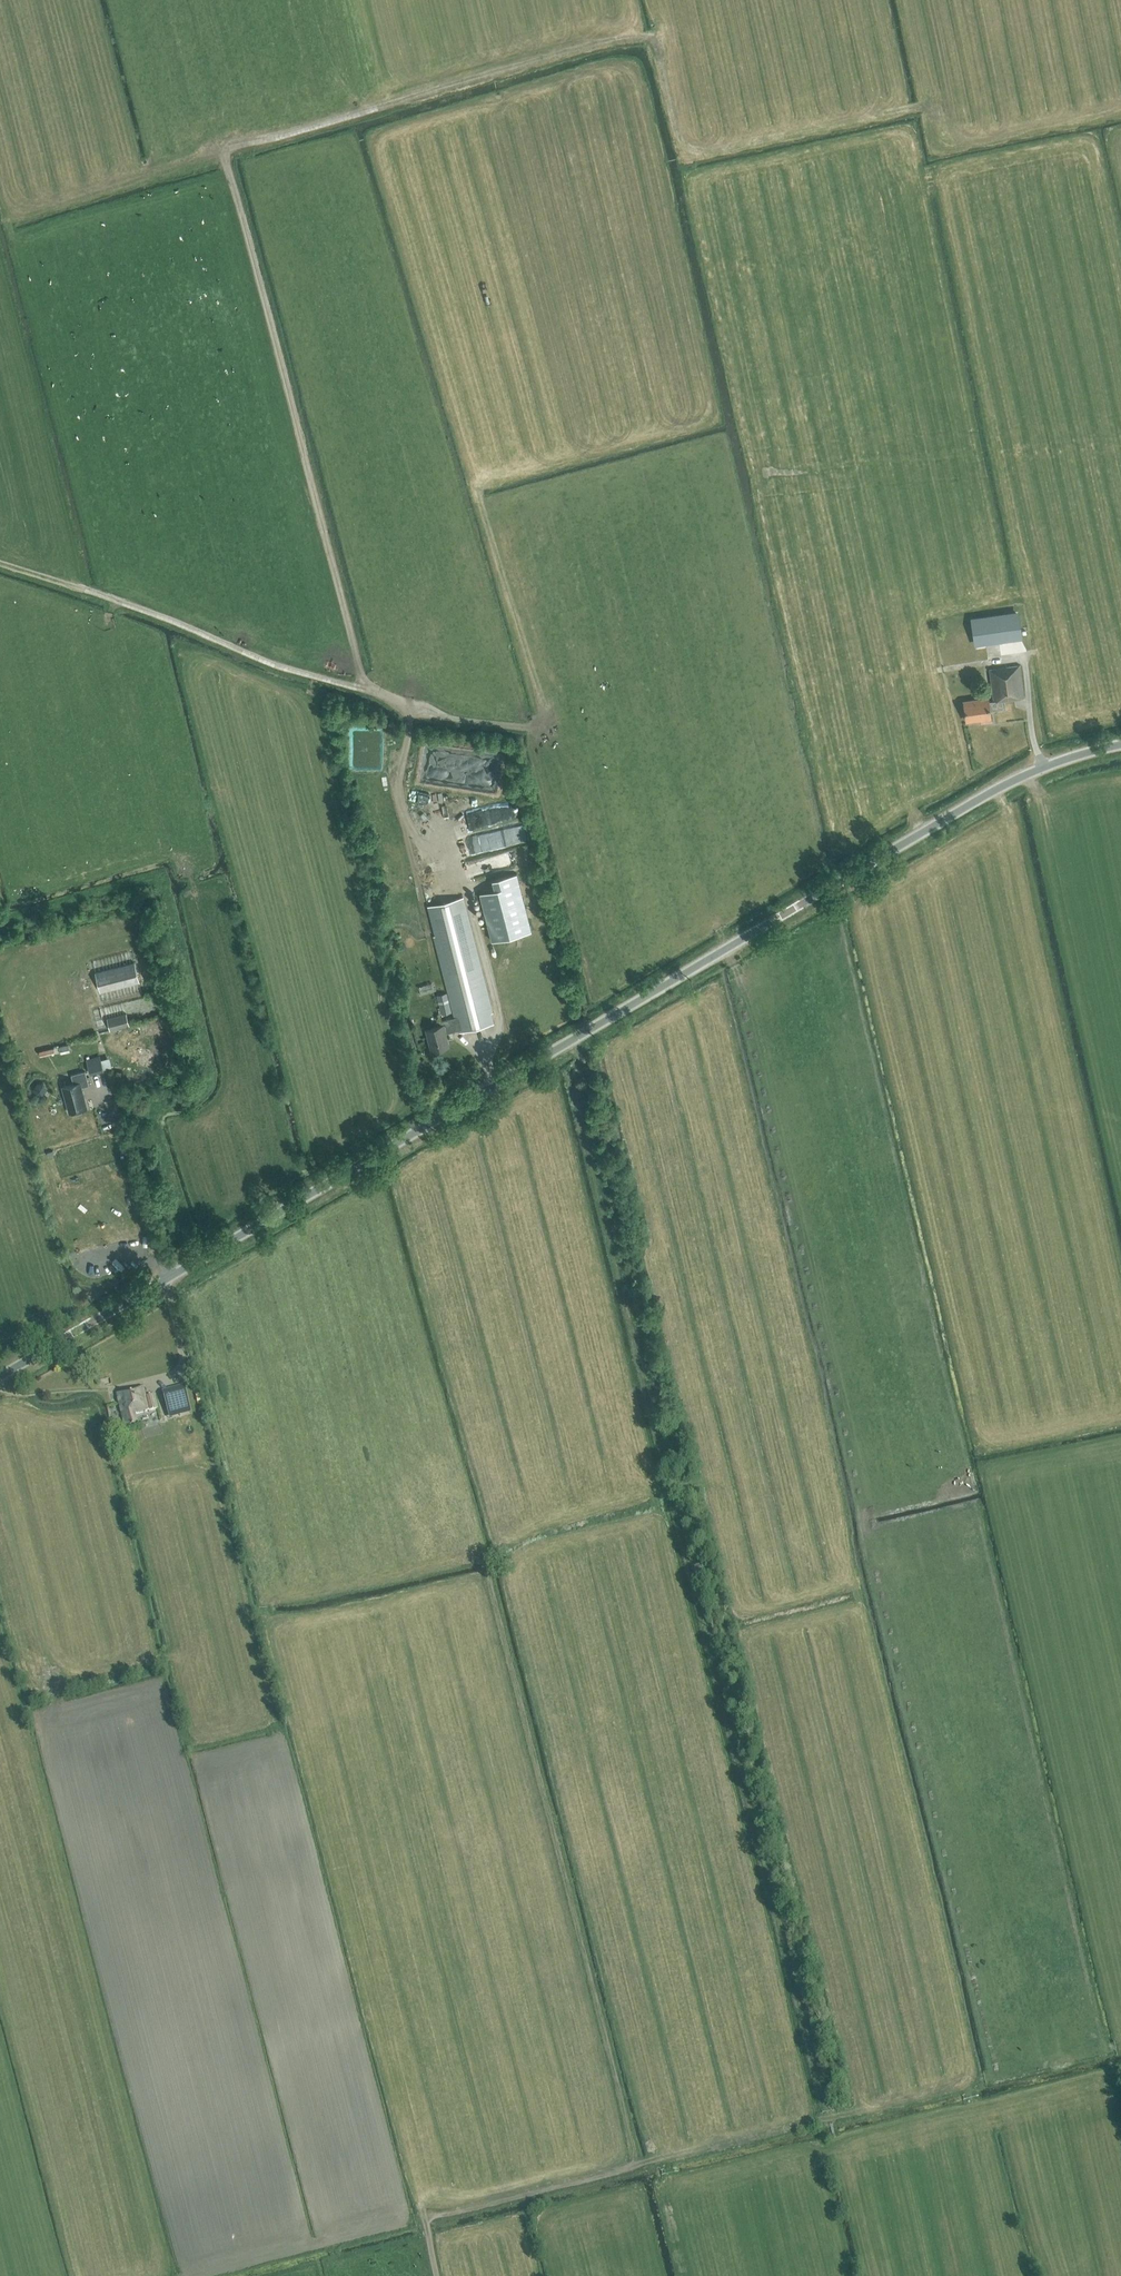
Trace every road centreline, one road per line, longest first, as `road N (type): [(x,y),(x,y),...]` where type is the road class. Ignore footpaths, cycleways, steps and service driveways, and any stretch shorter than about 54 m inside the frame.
road 1 (track): [(368,691),(226,155),(528,62),(617,39),(648,38)]
road 2 (track): [(492,1089),(477,1037),(501,1029),(465,883),(408,824),(397,787),(409,711),(387,696),(273,665),(0,563)]
road 3 (tertiary): [(0,1381),(593,1028)]
road 4 (tertiary): [(1120,748),(1032,771),(985,796),(593,1028)]

